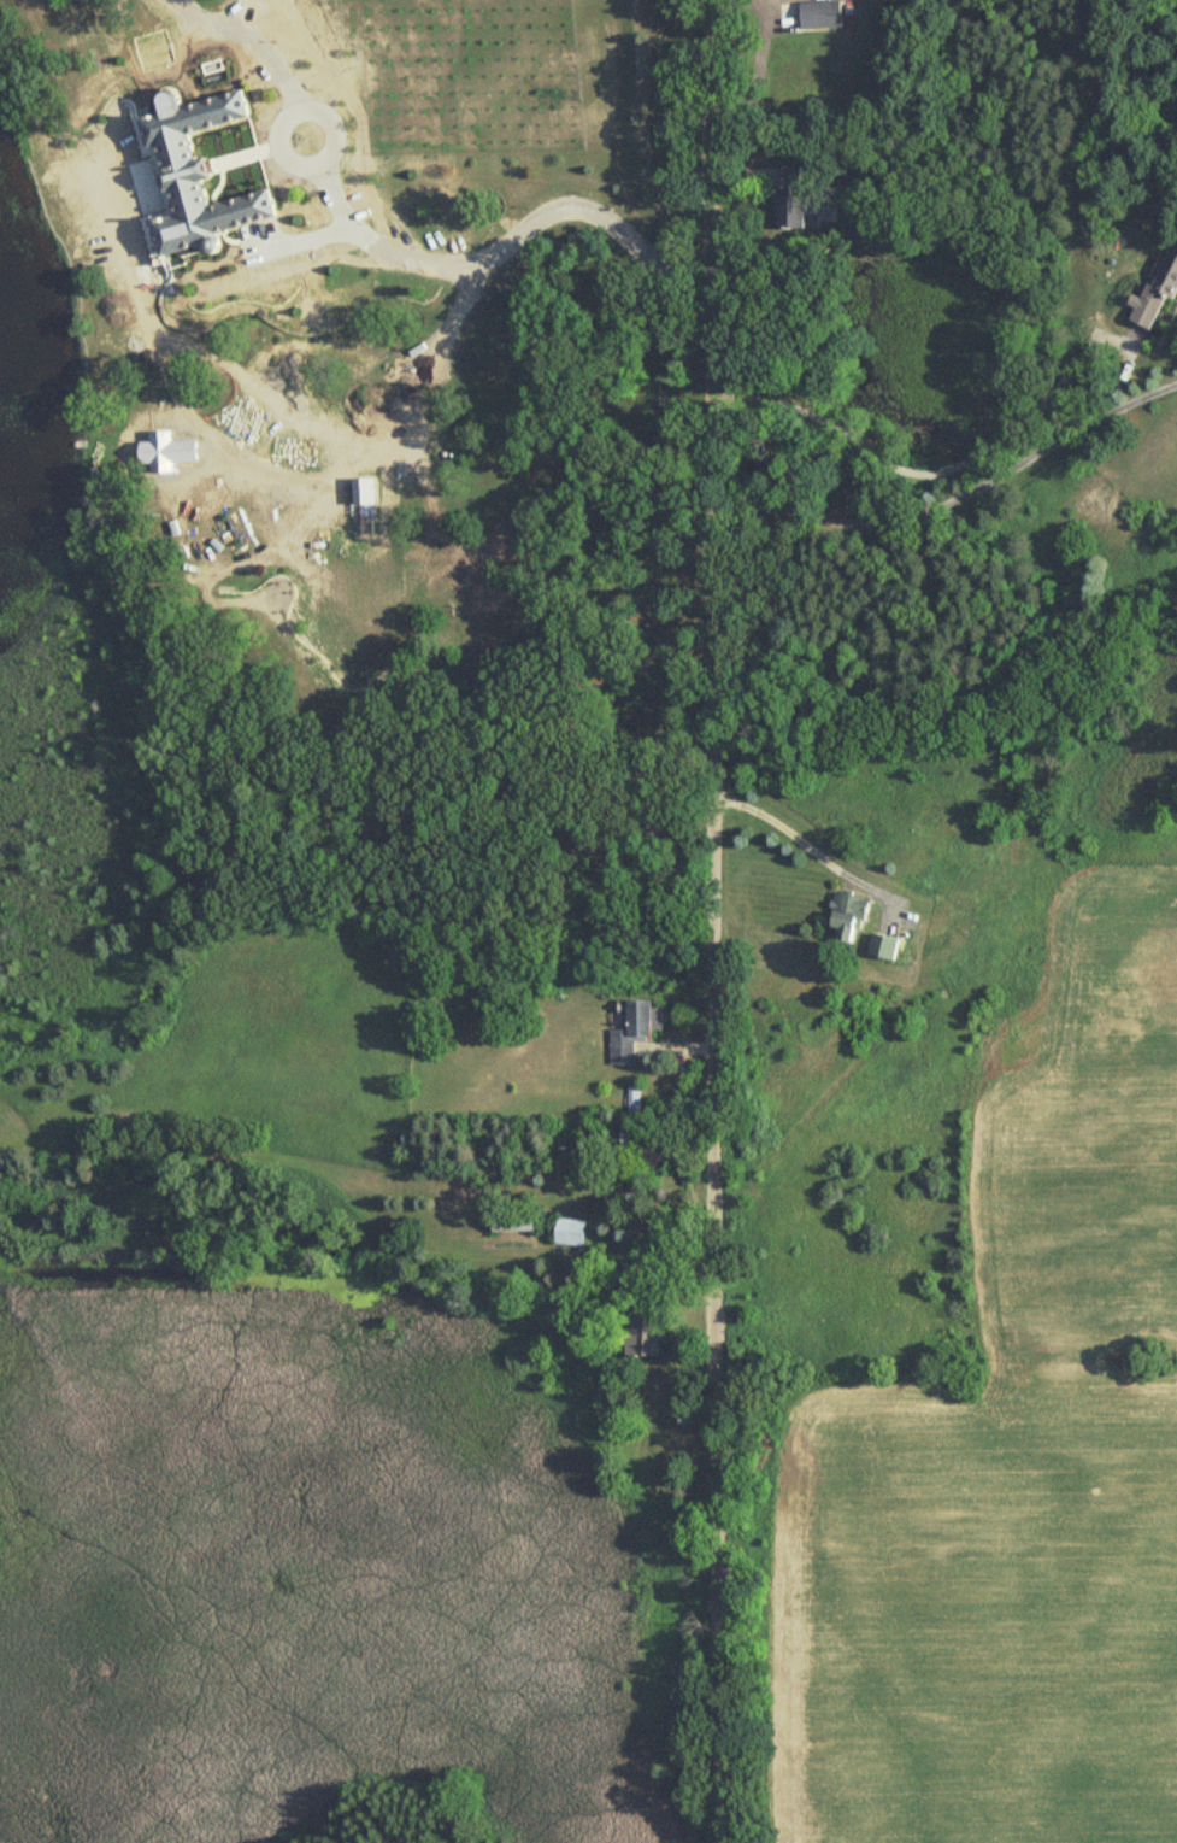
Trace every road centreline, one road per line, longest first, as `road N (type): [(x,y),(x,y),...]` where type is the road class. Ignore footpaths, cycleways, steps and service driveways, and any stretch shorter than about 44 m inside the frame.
road 1 (residential): [(719,1842),(708,1287),(708,0)]

